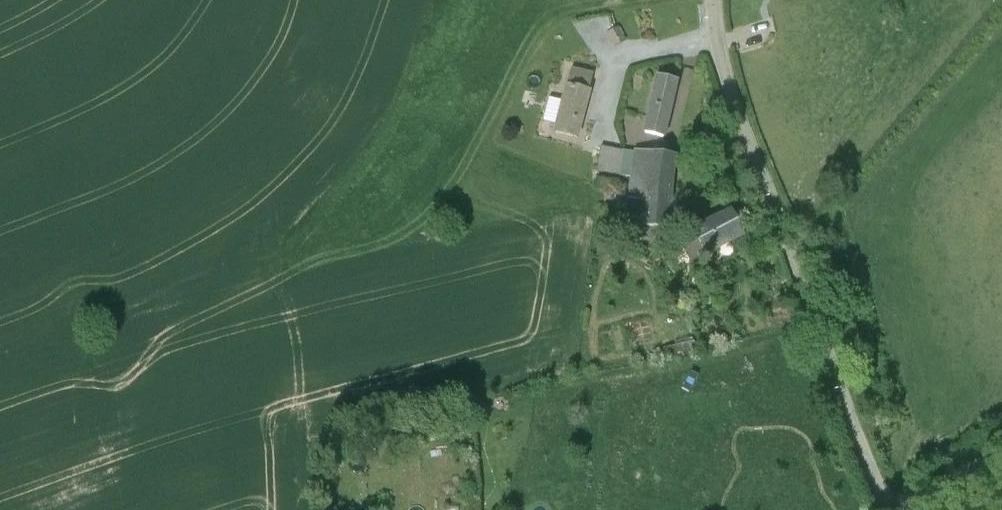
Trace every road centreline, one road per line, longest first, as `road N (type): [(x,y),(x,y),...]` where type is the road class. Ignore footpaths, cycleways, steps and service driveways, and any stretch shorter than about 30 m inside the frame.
road 1 (unclassified): [(895,509),(855,435),(732,102),(712,0)]

